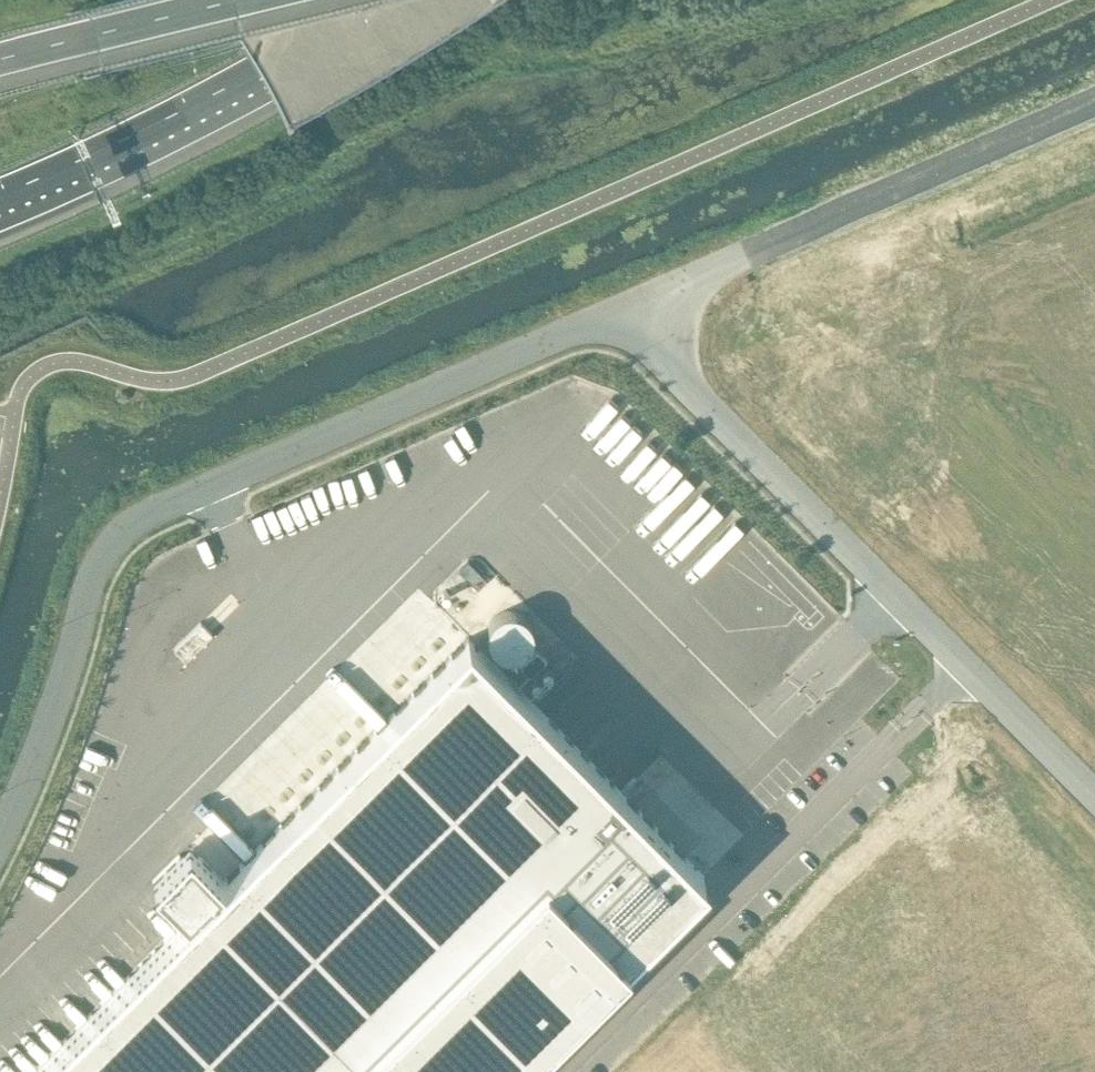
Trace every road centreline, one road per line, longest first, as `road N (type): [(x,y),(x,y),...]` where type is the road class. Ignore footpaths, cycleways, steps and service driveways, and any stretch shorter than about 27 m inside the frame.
road 1 (unclassified): [(643,297),(109,536),(94,554),(46,724),(0,834)]
road 2 (unclassified): [(1094,796),(691,391),(643,297)]
road 3 (unclassified): [(1094,104),(643,297)]
road 4 (motorway): [(0,194),(150,128),(373,0)]
road 5 (motorway): [(0,58),(230,0)]

